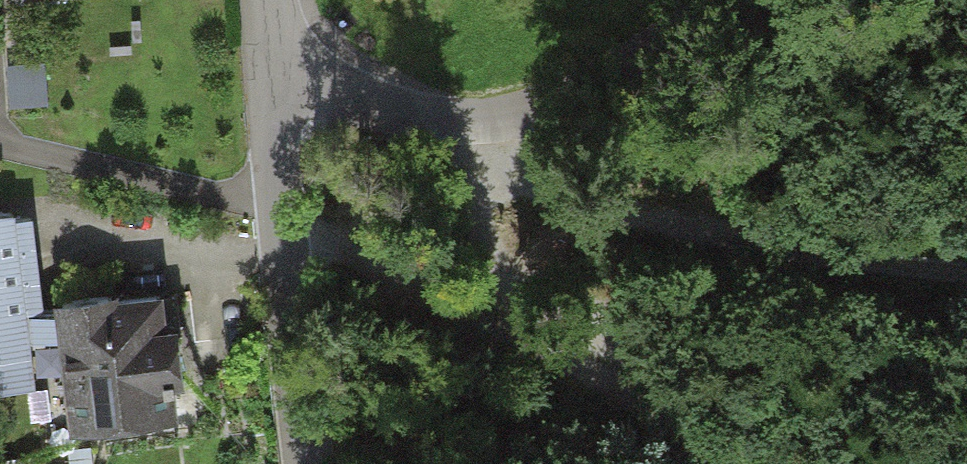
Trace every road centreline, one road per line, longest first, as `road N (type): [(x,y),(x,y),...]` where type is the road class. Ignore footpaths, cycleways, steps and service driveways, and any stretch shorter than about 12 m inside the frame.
road 1 (residential): [(729,0),(520,119),(479,123),(409,115),(343,88),(269,33)]
road 2 (track): [(966,279),(744,245),(585,204),(501,168)]
road 3 (residential): [(269,33),(312,463)]
road 4 (track): [(459,309),(785,463)]
road 5 (track): [(284,225),(459,309)]
road 6 (track): [(501,168),(466,243),(459,309)]

